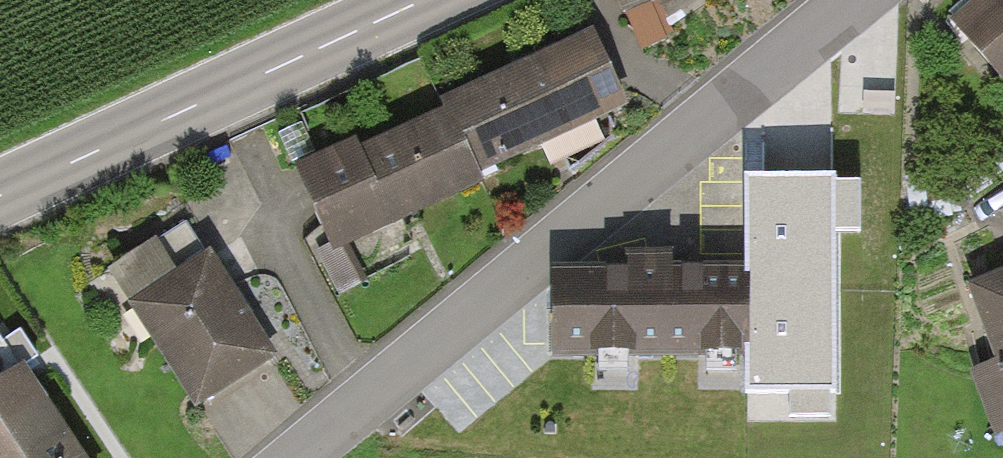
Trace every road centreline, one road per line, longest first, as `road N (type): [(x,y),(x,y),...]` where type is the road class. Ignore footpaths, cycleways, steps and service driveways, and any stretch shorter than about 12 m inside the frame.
road 1 (unclassified): [(304,457),(861,0)]
road 2 (primary): [(424,0),(0,197)]

